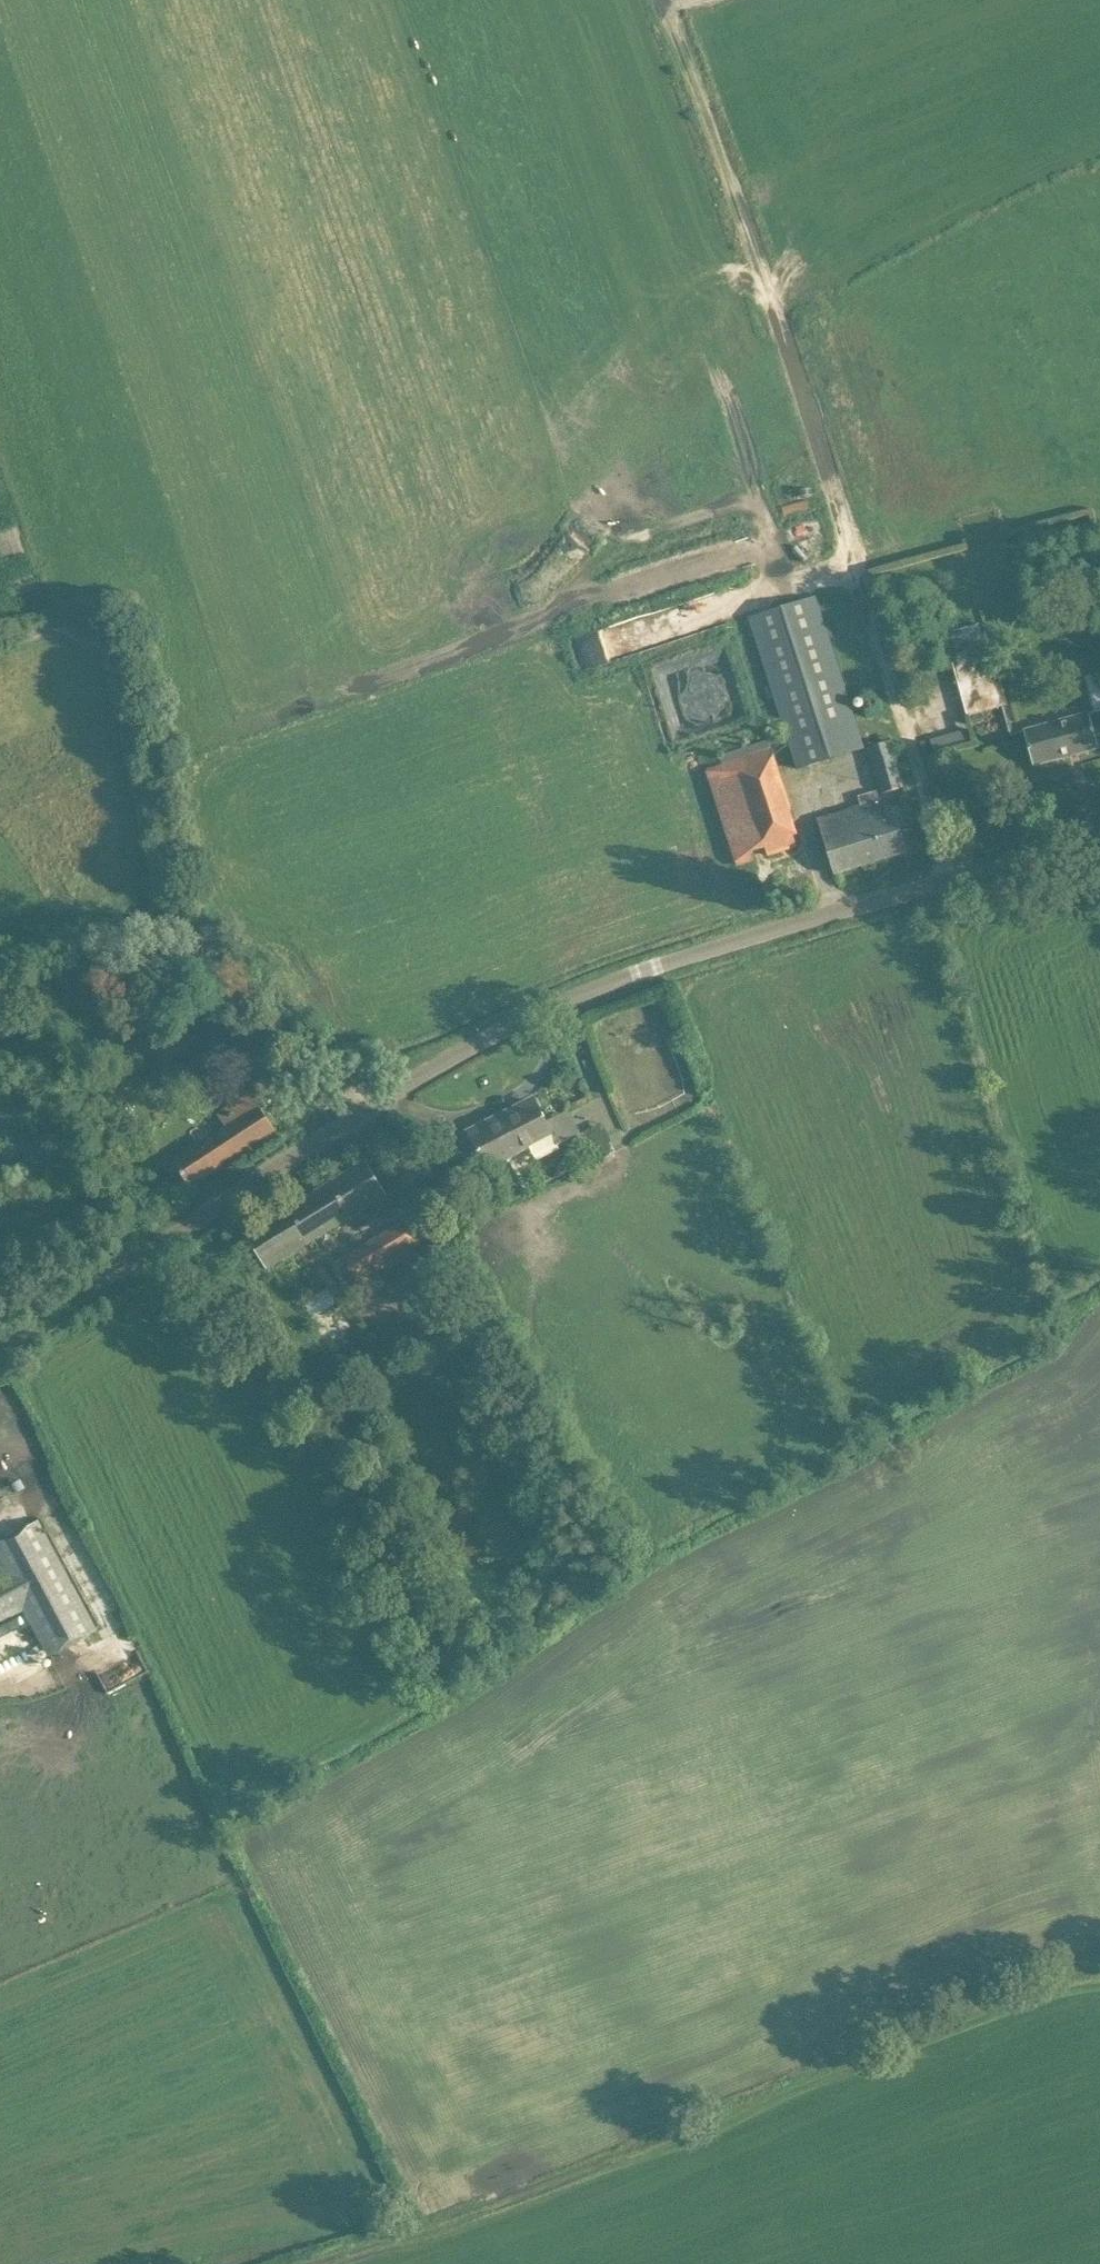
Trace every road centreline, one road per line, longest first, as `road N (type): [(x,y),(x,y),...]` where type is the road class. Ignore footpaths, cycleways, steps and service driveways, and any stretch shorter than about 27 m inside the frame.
road 1 (unclassified): [(0,1342),(509,1022),(776,928),(1099,839)]

